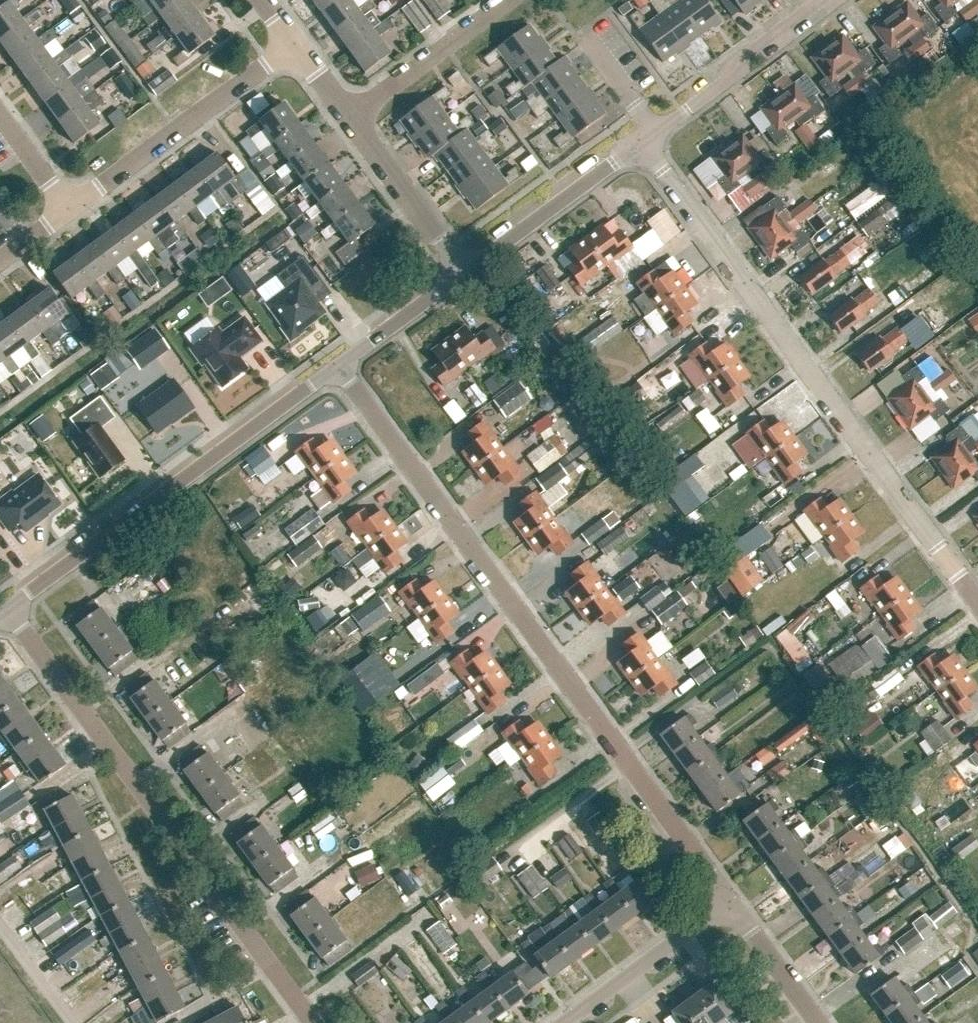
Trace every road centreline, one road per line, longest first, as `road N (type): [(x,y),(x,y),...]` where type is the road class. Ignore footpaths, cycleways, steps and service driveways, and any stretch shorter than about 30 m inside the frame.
road 1 (residential): [(734,900),(342,361)]
road 2 (residential): [(977,600),(640,138)]
road 3 (residential): [(313,1022),(14,605)]
road 4 (unclassified): [(14,605),(342,361)]
road 5 (residential): [(68,212),(171,142),(286,45)]
road 6 (unclassified): [(640,138),(832,0)]
road 7 (unclassified): [(467,269),(640,138)]
road 8 (residential): [(564,1022),(734,900)]
road 9 (residential): [(351,124),(506,0)]
road 10 (residential): [(467,269),(351,124)]
road 11 (unclassified): [(342,361),(467,269)]
road 12 (residential): [(825,1022),(734,900)]

